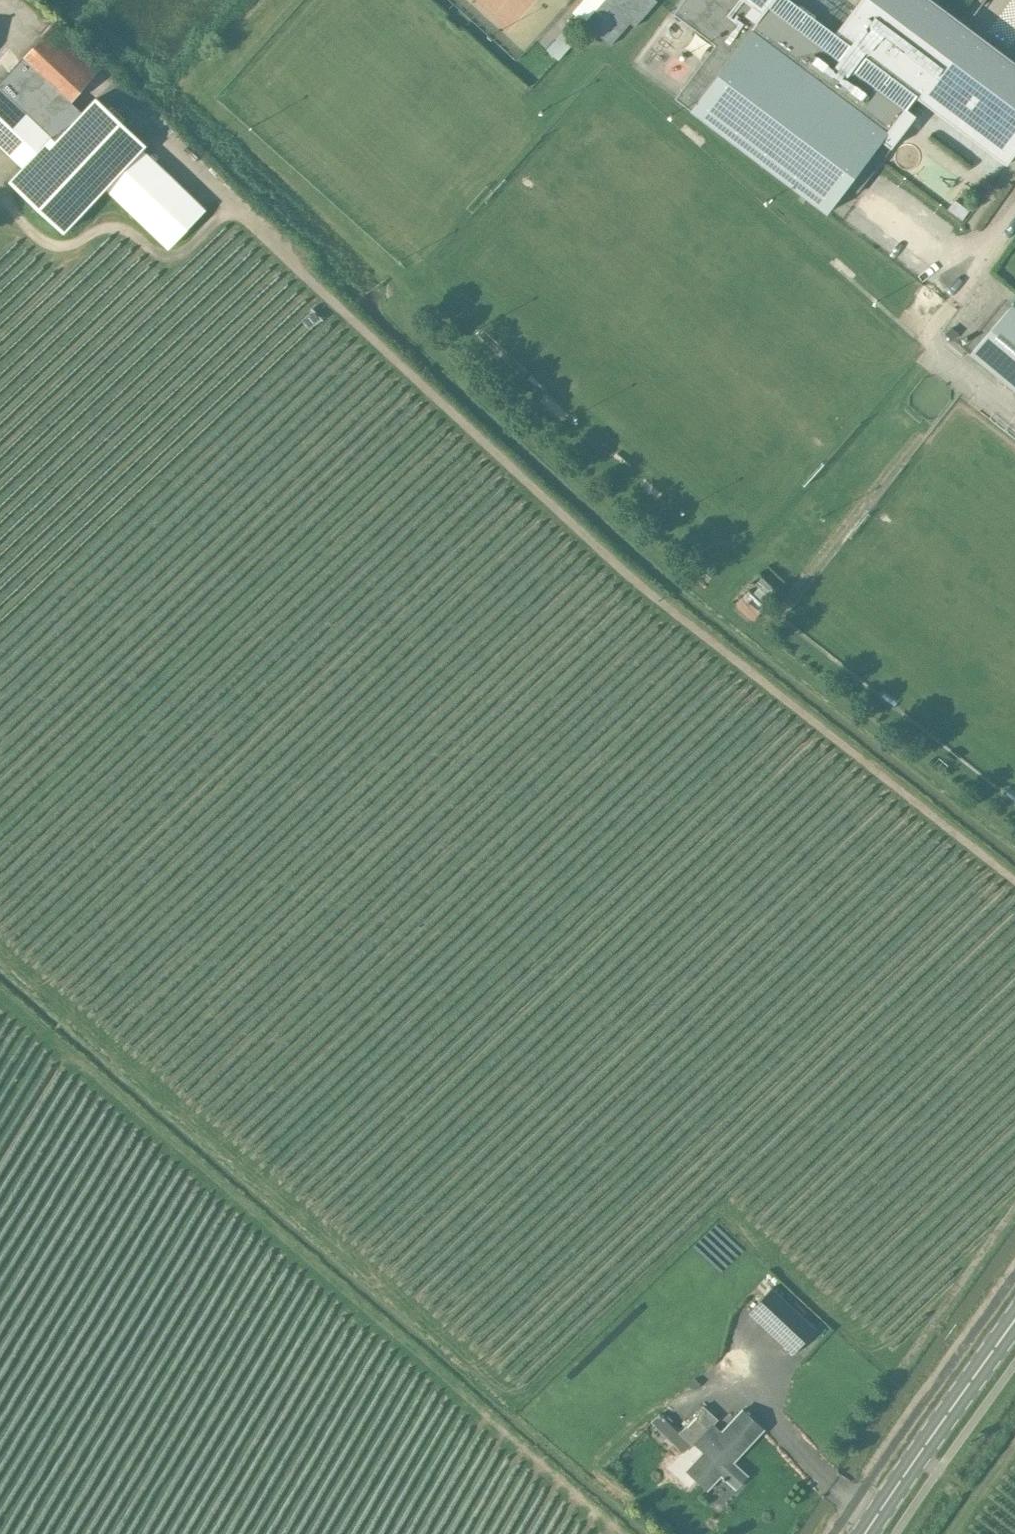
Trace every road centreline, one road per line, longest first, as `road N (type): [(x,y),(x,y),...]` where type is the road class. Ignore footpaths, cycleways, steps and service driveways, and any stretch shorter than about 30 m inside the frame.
road 1 (primary): [(865,1533),(1014,1318)]

